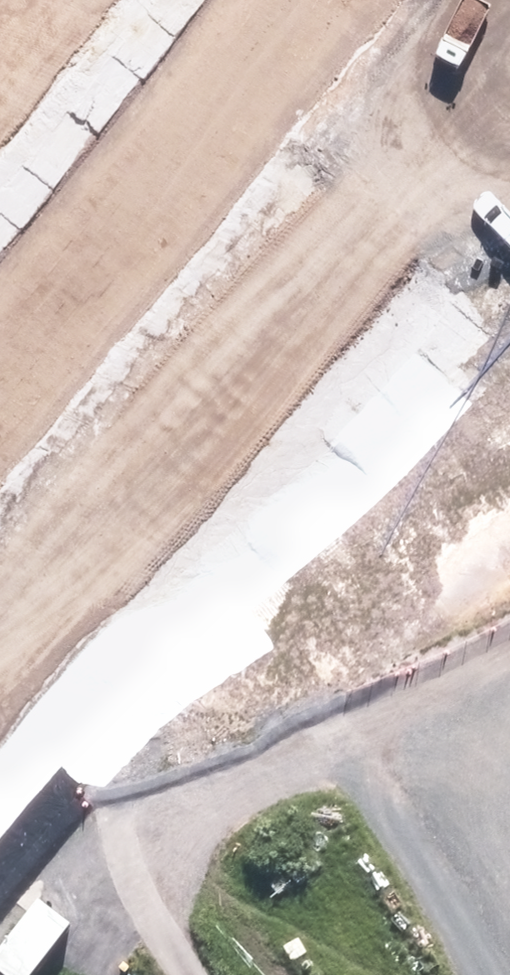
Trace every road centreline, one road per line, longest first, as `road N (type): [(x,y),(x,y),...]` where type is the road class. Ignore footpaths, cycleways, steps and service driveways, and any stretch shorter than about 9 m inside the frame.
road 1 (track): [(175,974),(113,867),(105,750),(145,641),(509,218)]
road 2 (residential): [(509,111),(0,729)]

